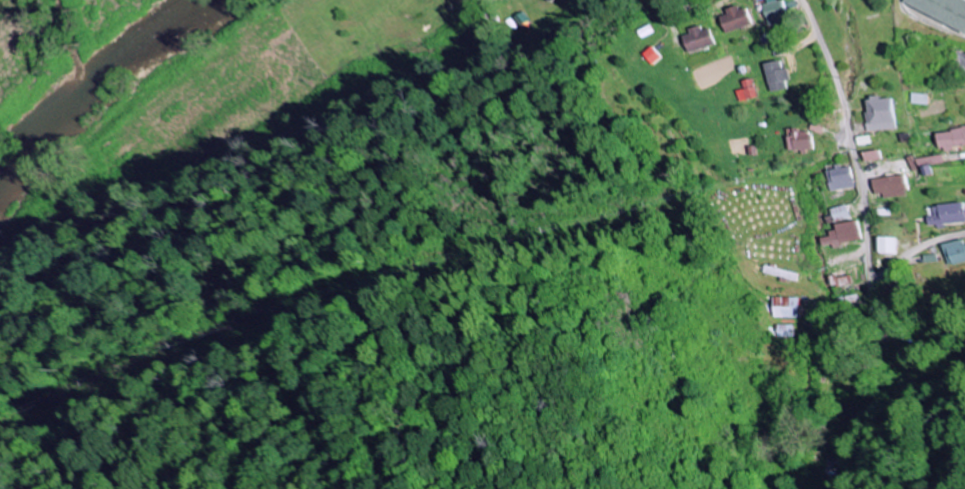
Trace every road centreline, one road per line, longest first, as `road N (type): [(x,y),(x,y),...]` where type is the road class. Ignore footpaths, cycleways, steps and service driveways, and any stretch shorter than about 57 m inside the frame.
road 1 (residential): [(863,293),(860,203),(839,92),(797,0)]
road 2 (residential): [(863,293),(888,265),(926,242),(964,232)]

